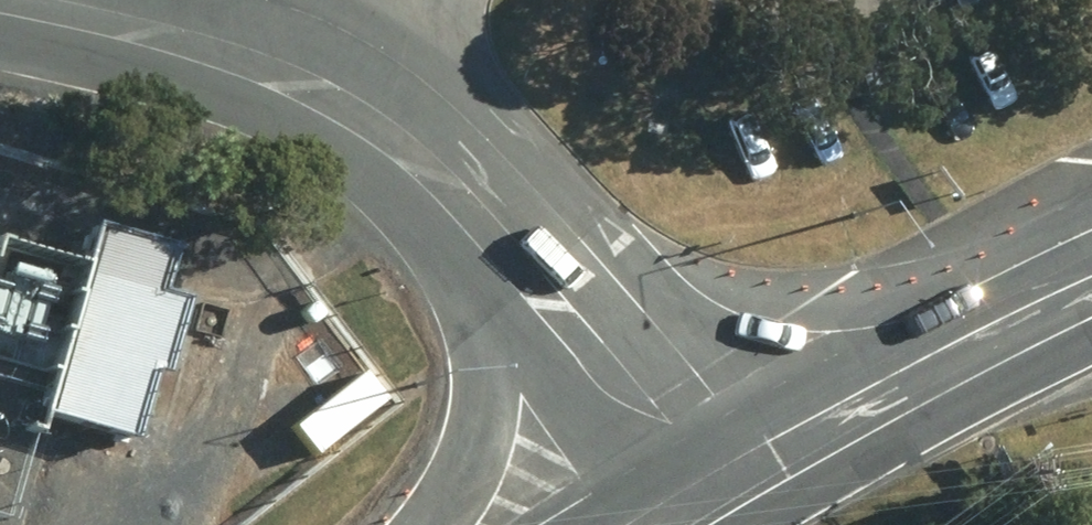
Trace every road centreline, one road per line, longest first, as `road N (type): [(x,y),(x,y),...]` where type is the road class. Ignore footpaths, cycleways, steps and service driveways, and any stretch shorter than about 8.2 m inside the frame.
road 1 (primary): [(1091,272),(678,440)]
road 2 (unclassified): [(30,0),(183,29),(324,83),(434,152)]
road 3 (primary): [(461,524),(499,445),(504,366),(434,152)]
road 4 (unclassified): [(434,152),(678,440)]
road 5 (primary): [(678,440),(558,524)]

